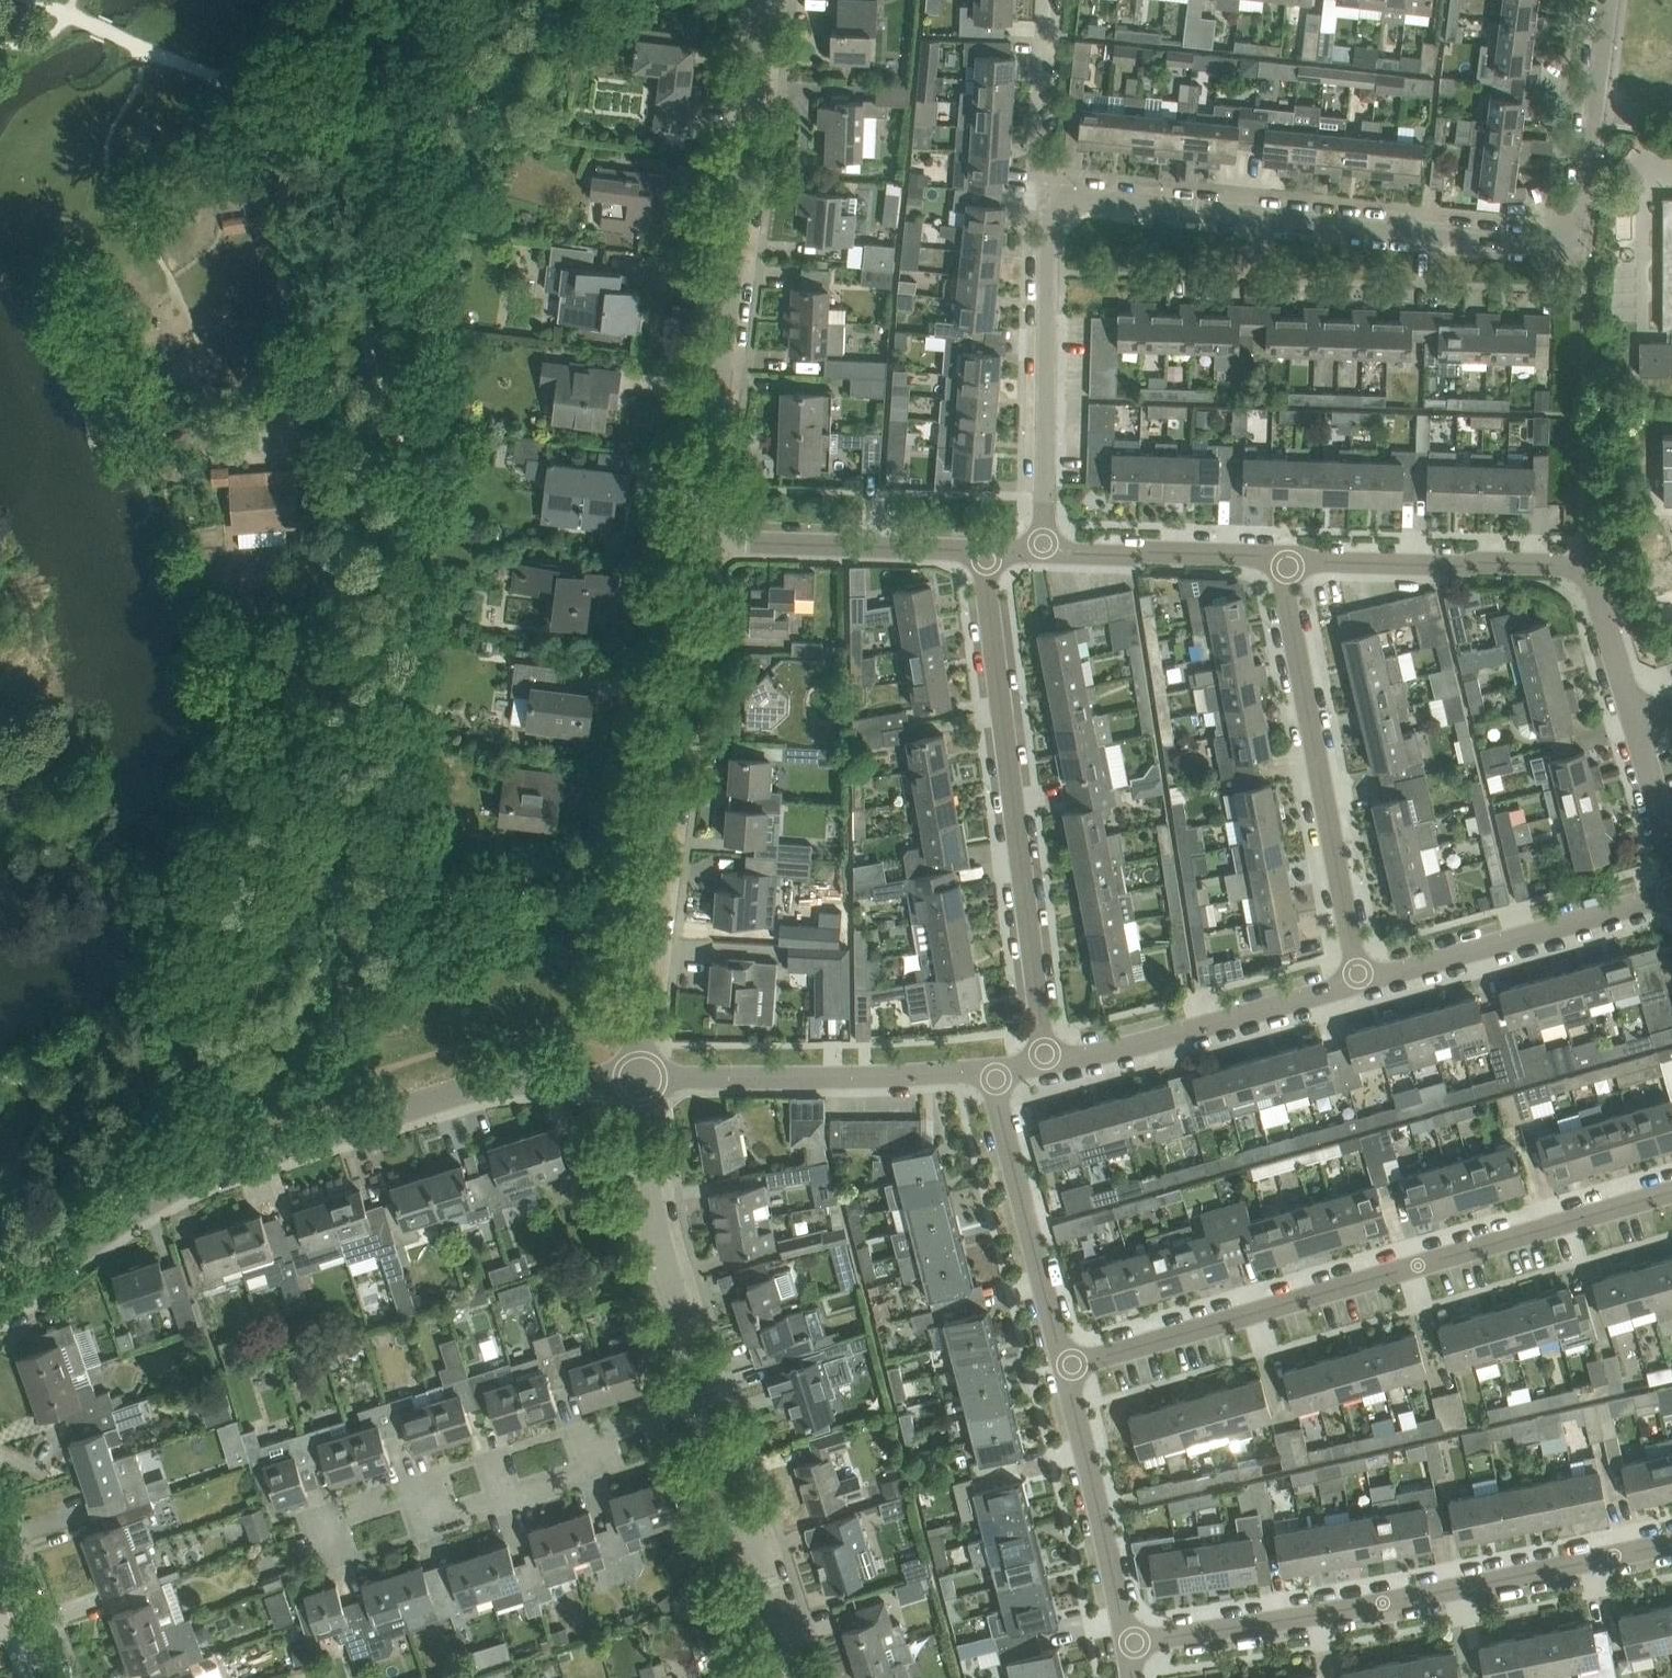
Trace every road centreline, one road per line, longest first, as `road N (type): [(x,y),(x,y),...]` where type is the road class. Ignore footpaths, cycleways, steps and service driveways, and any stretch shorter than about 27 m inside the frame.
road 1 (residential): [(1044,193),(1561,240),(1583,218),(1611,0)]
road 2 (unclassified): [(0,1300),(157,1196),(240,1162),(496,1082),(636,1083)]
road 3 (residential): [(1064,1354),(1414,1266),(1671,1191)]
road 4 (unclassified): [(686,549),(746,0)]
road 5 (residential): [(1130,1645),(1671,1542)]
road 6 (unclassified): [(636,1083),(686,549)]
road 7 (residential): [(1044,1064),(985,550)]
road 8 (residential): [(284,1554),(394,1515),(412,1515),(436,1534),(594,1485),(613,1446),(708,1410)]
road 9 (residential): [(1635,721),(1603,613),(1574,574),(1548,565),(1283,560)]
road 10 (residential): [(1283,560),(1361,981)]
road 11 (residential): [(1041,552),(1044,193)]
road 12 (residential): [(636,1083),(992,1070)]
road 13 (unclassified): [(708,1410),(672,1284),(636,1083)]
road 14 (residential): [(1044,1064),(1361,981)]
road 15 (residential): [(1361,981),(1671,895)]
road 16 (residential): [(985,550),(686,549)]
road 17 (residential): [(1130,1645),(1064,1354)]
road 18 (residential): [(1064,1354),(992,1070)]
road 19 (unclassified): [(795,1677),(708,1410)]
road 20 (residential): [(1283,560),(1041,552)]
road 21 (residential): [(1044,193),(1048,0)]
road 22 (residential): [(1671,855),(1635,721)]
road 23 (unclassified): [(45,1677),(0,1565)]

